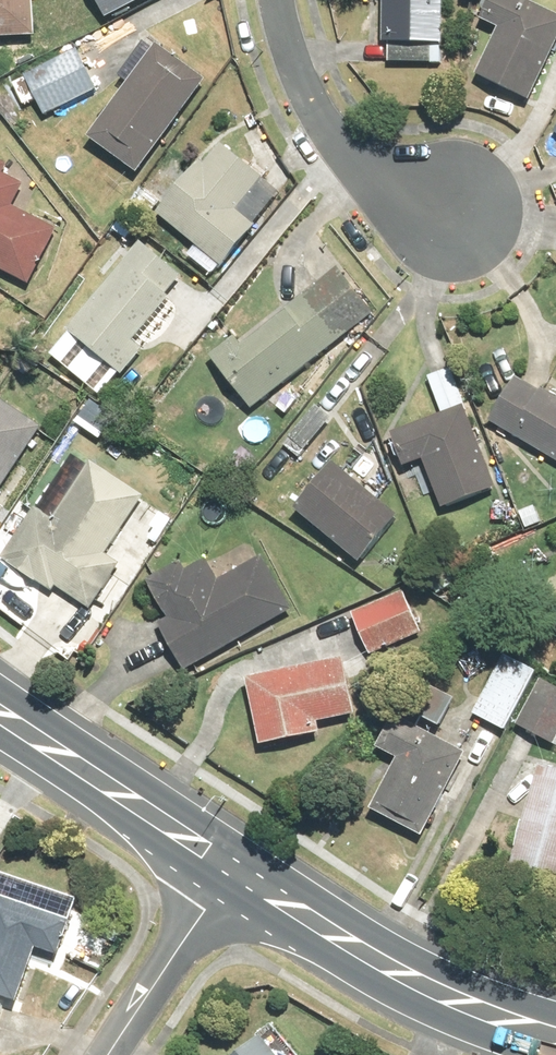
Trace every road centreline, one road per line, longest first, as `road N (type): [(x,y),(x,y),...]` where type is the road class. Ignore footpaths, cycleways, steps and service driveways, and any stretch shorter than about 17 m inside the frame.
road 1 (secondary): [(233,865),(378,956),(555,1030)]
road 2 (residential): [(276,0),(280,32),(318,100),(372,156),(466,216)]
road 3 (secondary): [(0,711),(233,865)]
road 4 (residential): [(108,1054),(233,865)]

